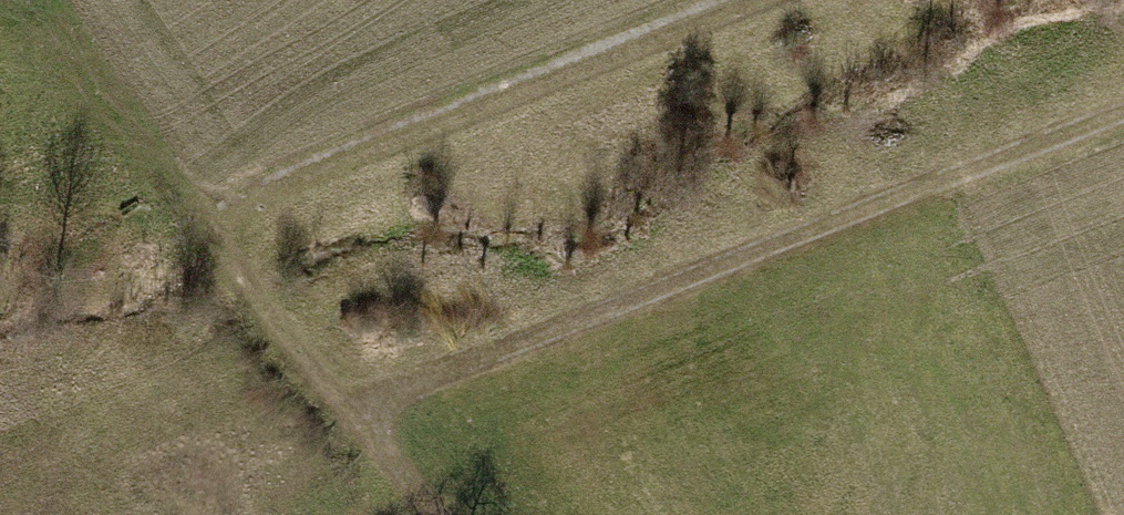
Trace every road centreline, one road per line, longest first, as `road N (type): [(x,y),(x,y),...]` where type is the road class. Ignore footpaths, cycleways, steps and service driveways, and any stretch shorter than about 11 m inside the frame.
road 1 (track): [(357,409),(1123,113)]
road 2 (track): [(33,0),(198,220),(440,514)]
road 3 (track): [(198,220),(757,0)]

